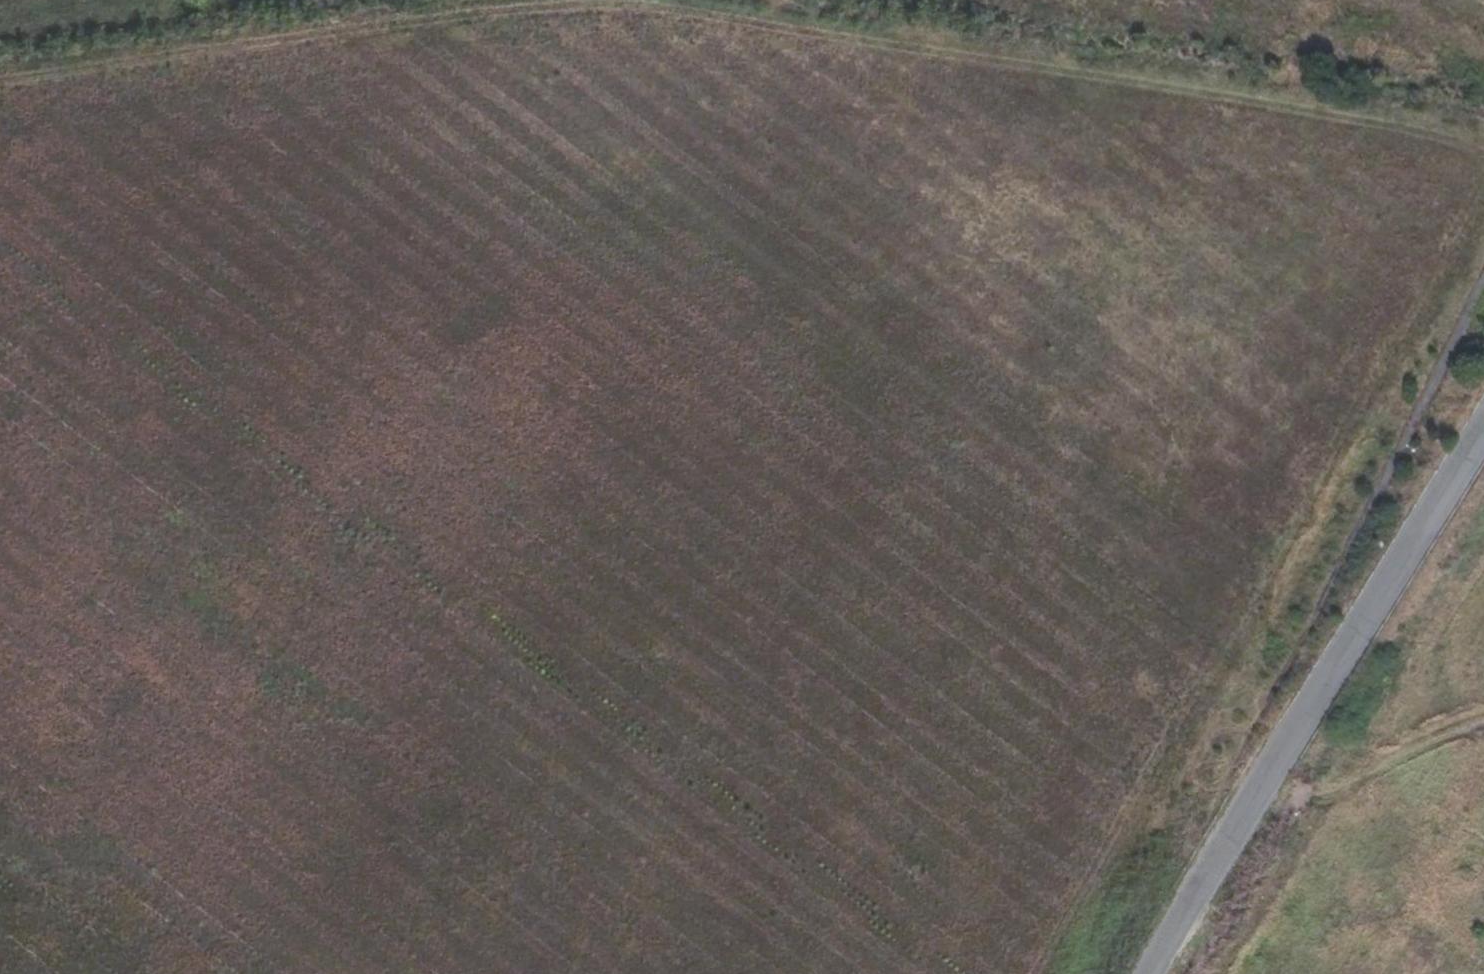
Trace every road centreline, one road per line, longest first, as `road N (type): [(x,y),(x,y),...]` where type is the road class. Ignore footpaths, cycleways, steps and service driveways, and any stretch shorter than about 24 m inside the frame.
road 1 (tertiary): [(1150,973),(1217,844),(1483,419)]

